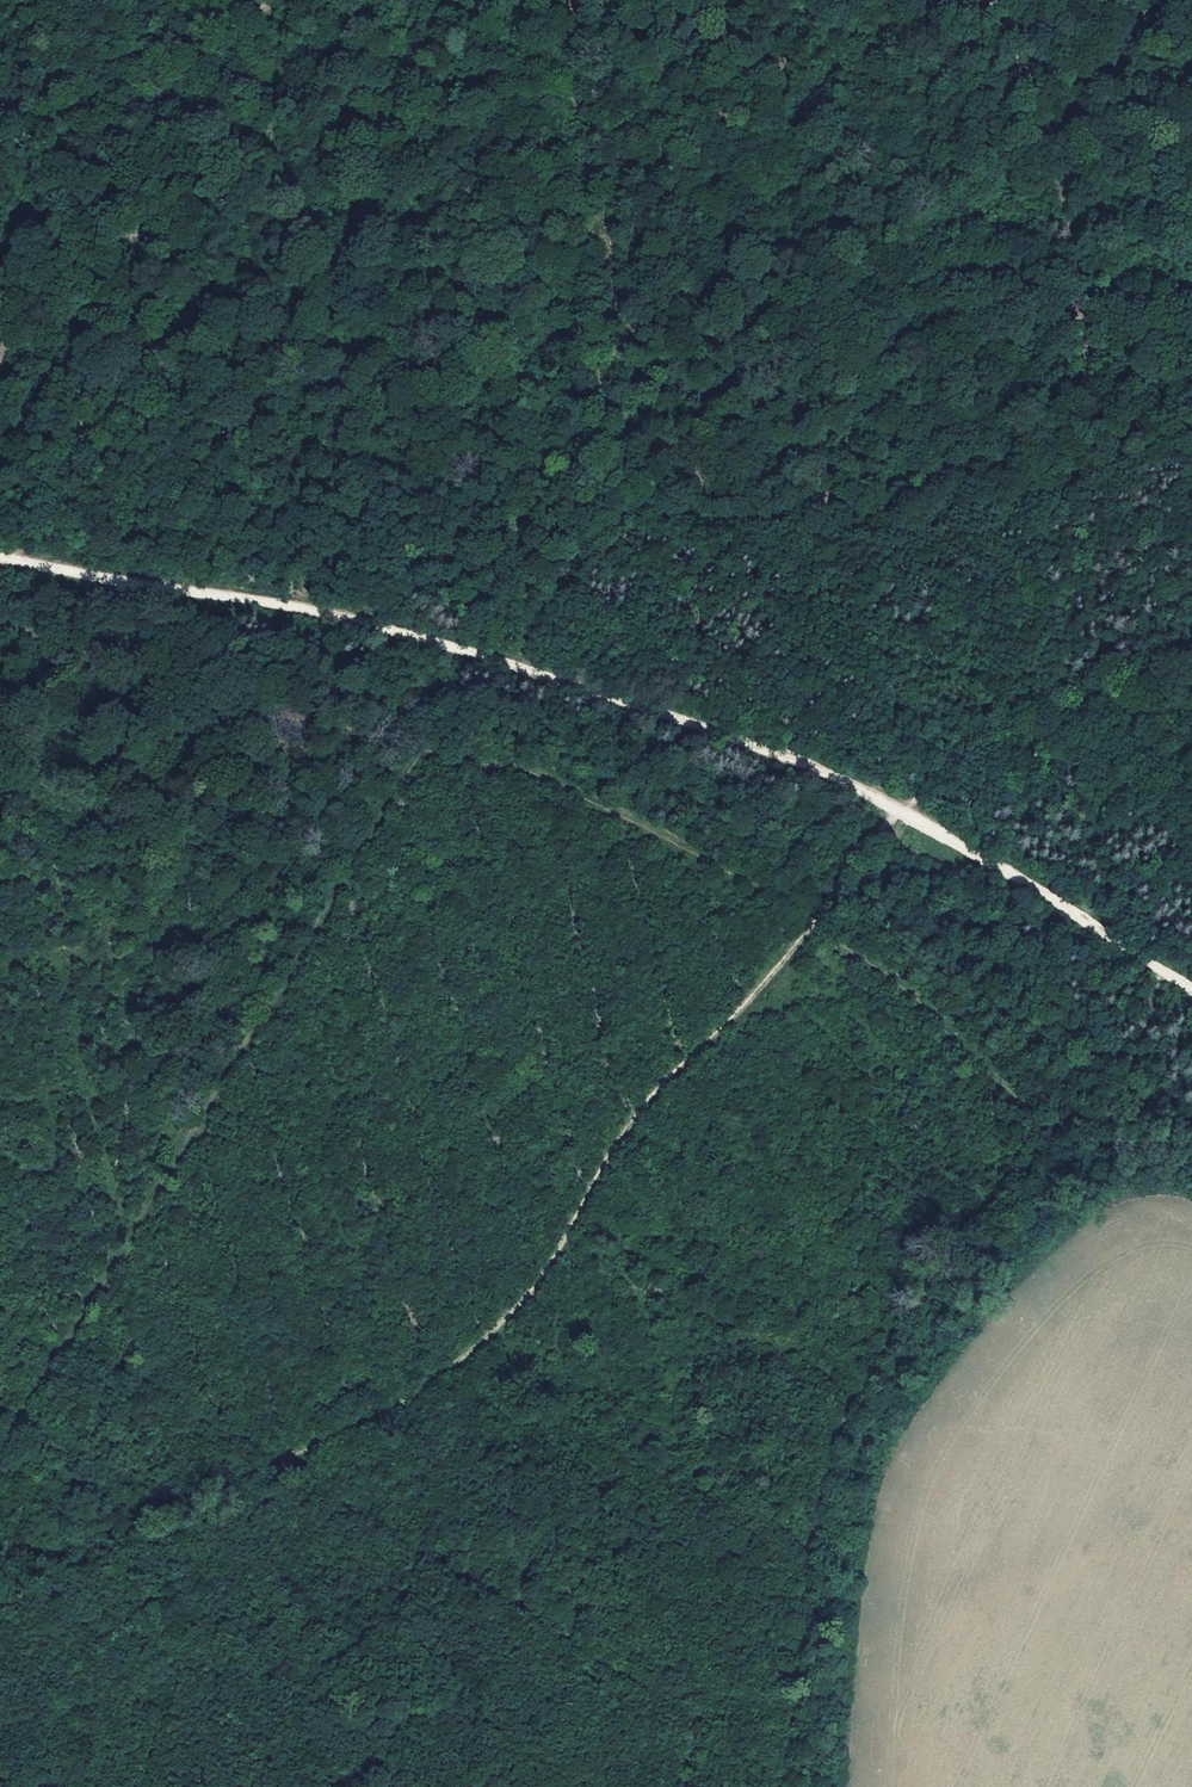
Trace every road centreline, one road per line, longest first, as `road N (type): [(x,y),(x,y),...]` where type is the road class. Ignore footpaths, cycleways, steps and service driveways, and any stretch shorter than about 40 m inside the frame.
road 1 (track): [(1191,648),(1076,680),(967,741),(814,927),(652,1096),(497,1333),(380,1417),(244,1473),(163,1518),(54,1550),(0,1548)]
road 2 (track): [(1191,995),(904,814),(692,720),(432,640),(0,558)]
road 3 (track): [(292,0),(0,104)]
road 4 (track): [(93,408),(70,431),(12,560),(12,626)]

